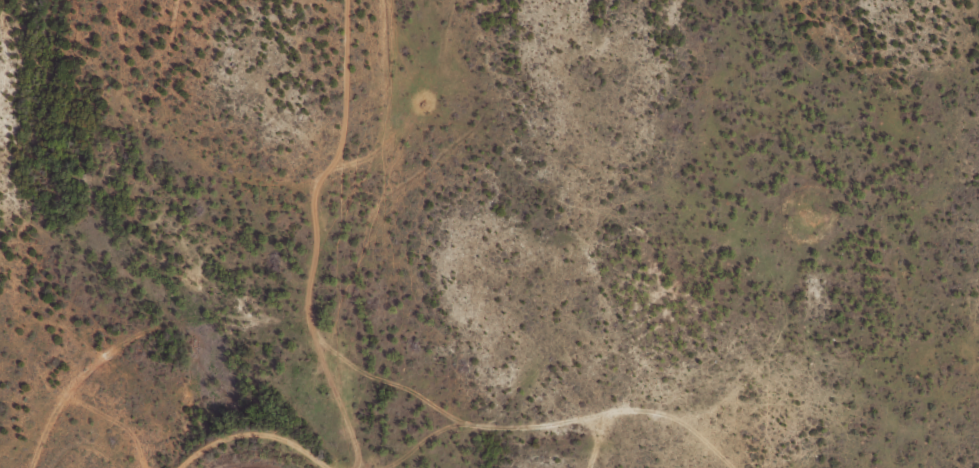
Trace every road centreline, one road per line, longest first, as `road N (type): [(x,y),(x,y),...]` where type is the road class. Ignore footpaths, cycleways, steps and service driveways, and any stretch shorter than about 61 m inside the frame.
road 1 (residential): [(31,467),(105,362),(171,317),(317,266),(377,181),(380,21),(372,0)]

